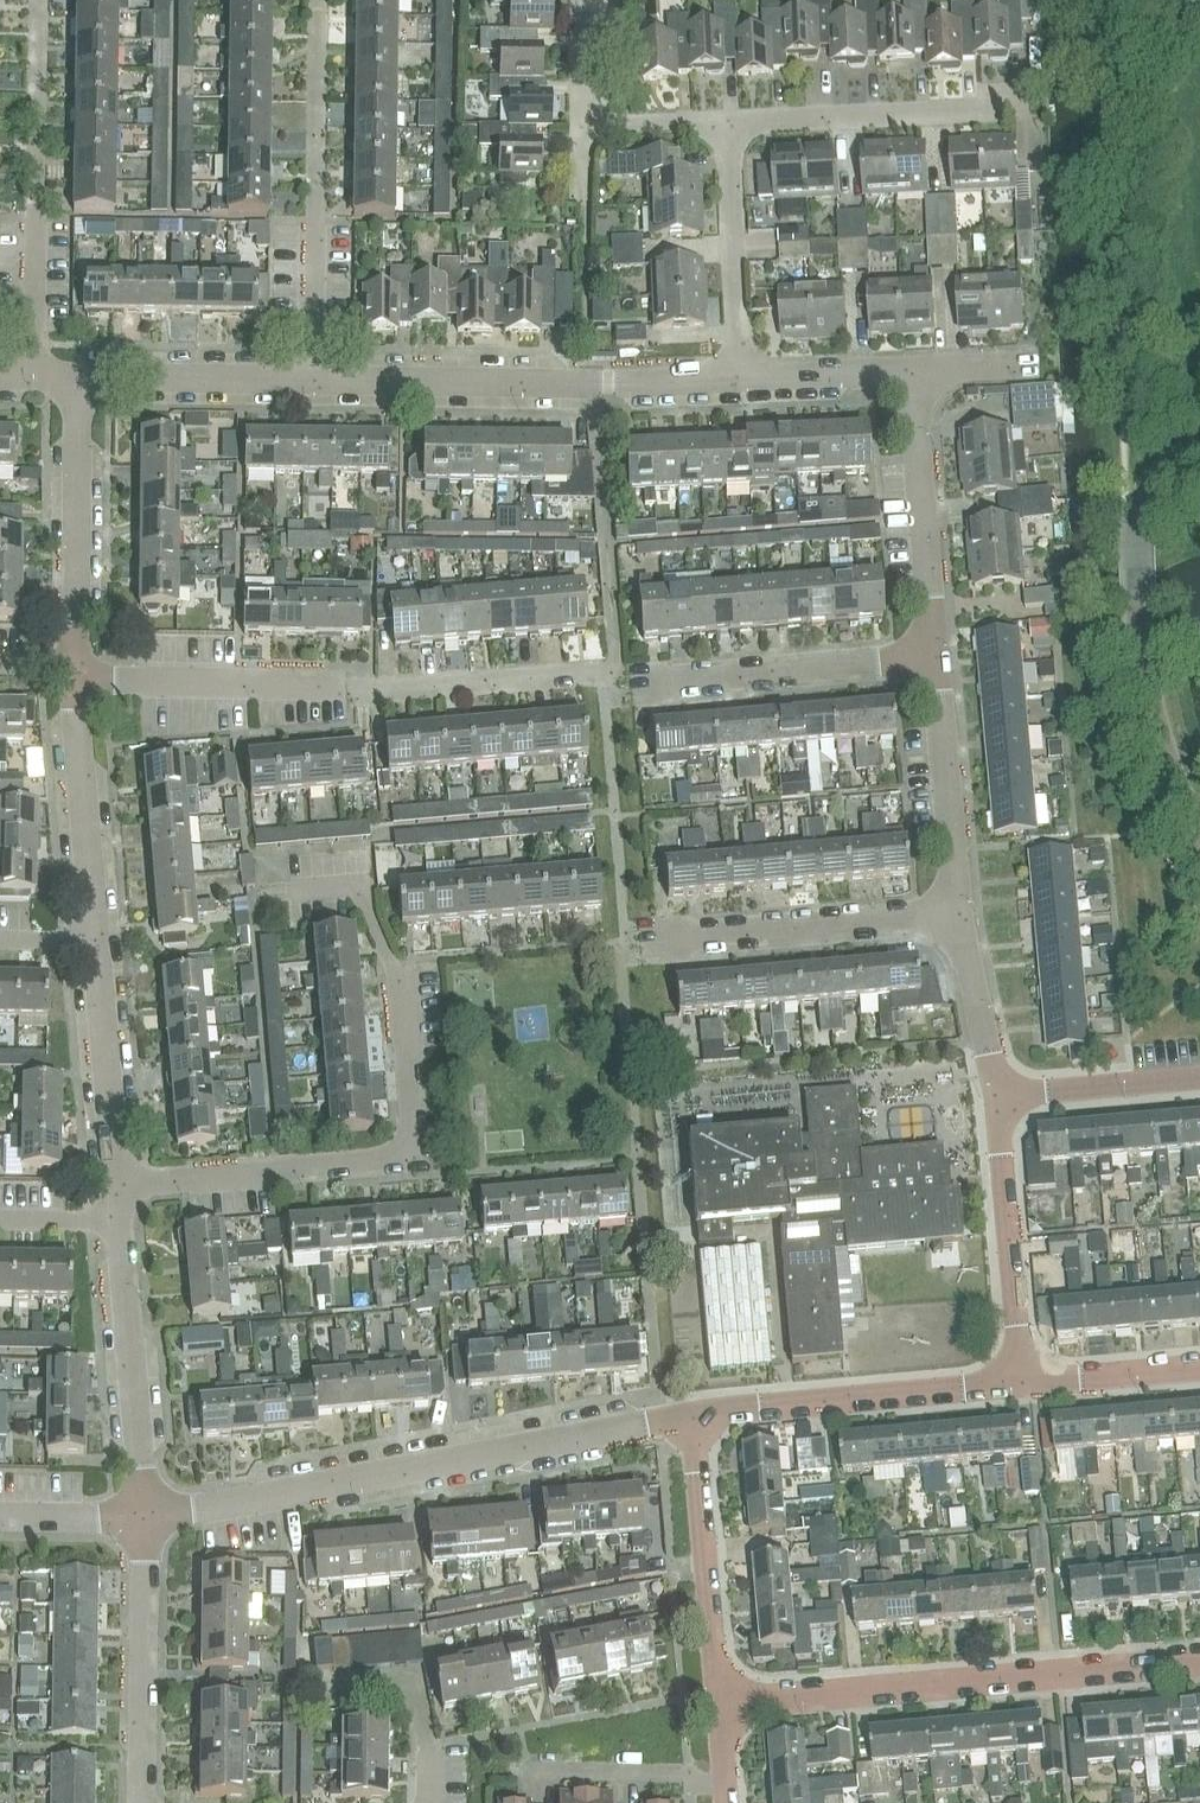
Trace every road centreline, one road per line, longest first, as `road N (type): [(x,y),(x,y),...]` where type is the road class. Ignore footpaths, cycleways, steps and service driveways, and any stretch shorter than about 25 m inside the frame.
road 1 (residential): [(115,1186),(406,1150),(413,1136),(393,963),(358,888),(292,890)]
road 2 (residential): [(144,1519),(691,1412)]
road 3 (residential): [(74,676),(355,691),(618,668)]
road 4 (residential): [(719,1705),(1199,1659)]
road 5 (residential): [(313,377),(734,376)]
road 6 (residential): [(1199,831),(1162,749),(1146,678),(1138,544),(1145,494),(1199,454)]
road 7 (residential): [(691,1412),(1020,1382)]
road 8 (residential): [(74,676),(78,375)]
road 9 (residential): [(144,1519),(119,1221)]
road 10 (residential): [(725,122),(1019,106)]
road 11 (residential): [(719,1705),(691,1412)]
road 12 (residential): [(934,653),(916,367)]
road 13 (residential): [(1020,1382),(999,1097)]
road 14 (residential): [(137,1802),(144,1519)]
road 15 (residential): [(676,939),(955,915)]
road 16 (residential): [(660,679),(934,653)]
road 17 (residential): [(955,915),(934,653)]
road 18 (residential): [(96,937),(74,676)]
road 19 (residential): [(734,376),(725,122)]
road 20 (residential): [(725,122),(605,125),(588,111),(587,0)]
road 21 (residential): [(115,1186),(96,937)]
road 22 (residential): [(78,375),(313,377)]
road 23 (residential): [(999,1097),(1199,1077)]
road 24 (residential): [(723,1780),(536,1768)]
road 25 (residential): [(999,1097),(955,915)]
road 26 (residential): [(734,376),(916,367)]
road 27 (residential): [(1020,1382),(1199,1366)]
road 28 (residential): [(35,373),(35,217)]
road 29 (residential): [(313,377),(314,224)]
road 30 (residential): [(0,1515),(144,1519)]

